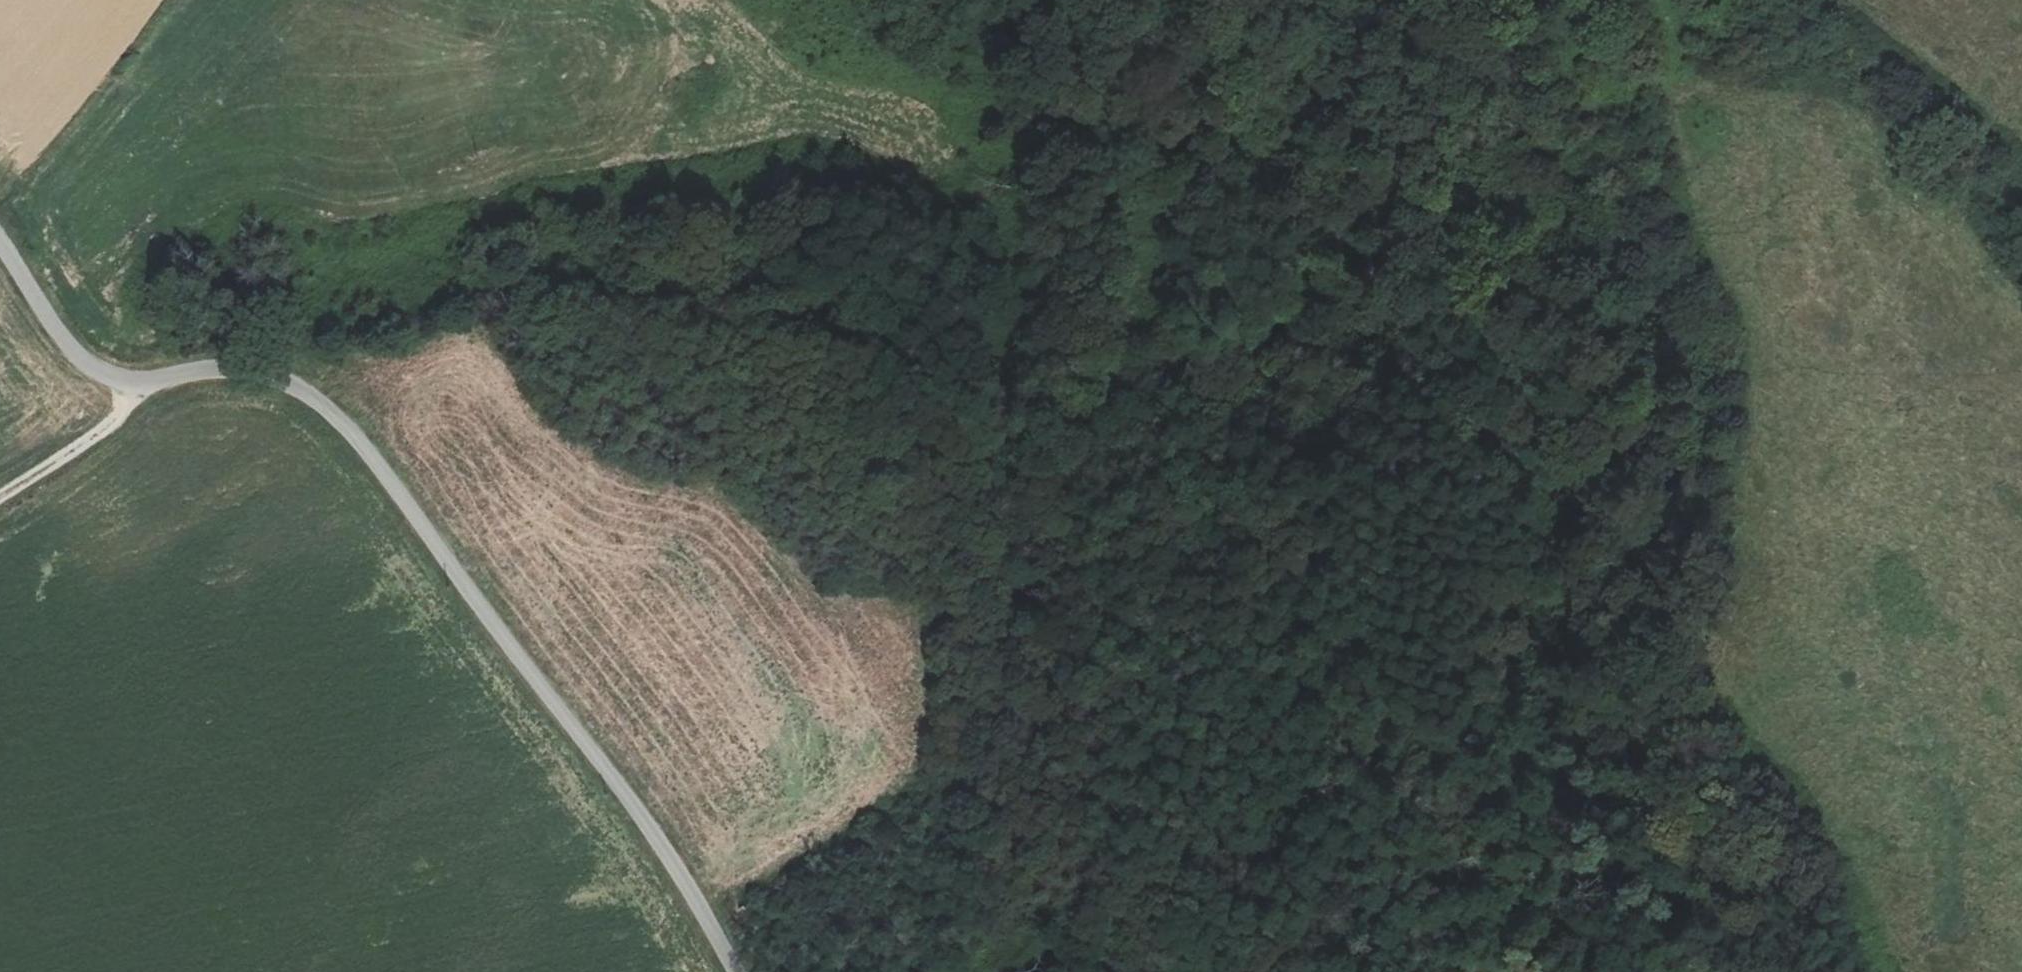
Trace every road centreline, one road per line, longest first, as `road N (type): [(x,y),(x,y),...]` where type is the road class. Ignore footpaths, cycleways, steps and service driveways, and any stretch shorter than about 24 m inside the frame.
road 1 (unclassified): [(0,243),(45,314),(99,372),(139,380),(249,371),(297,386),(341,421),(658,841),(736,971)]
road 2 (track): [(139,380),(100,430),(0,496)]

